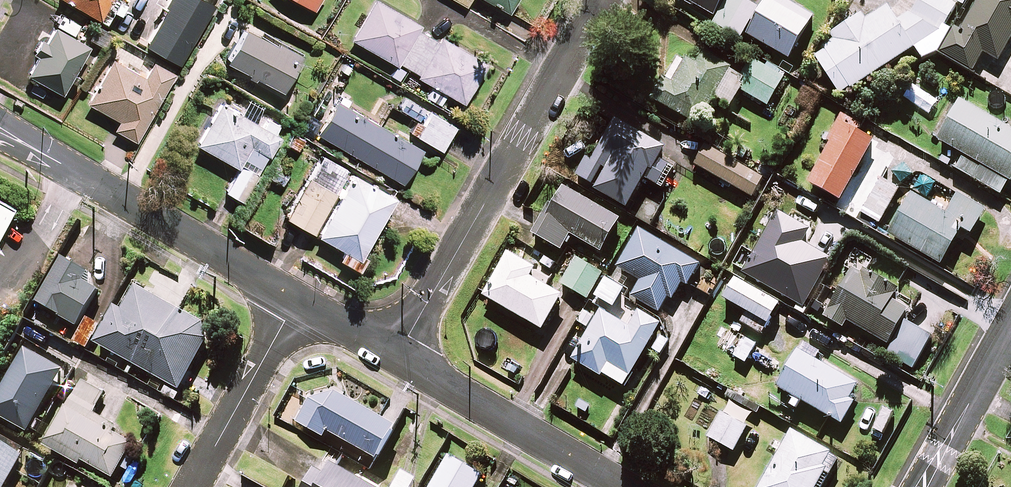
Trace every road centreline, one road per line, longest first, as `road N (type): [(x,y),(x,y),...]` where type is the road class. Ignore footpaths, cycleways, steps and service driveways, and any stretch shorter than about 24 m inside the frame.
road 1 (residential): [(397,354),(601,0)]
road 2 (residential): [(295,300),(0,130)]
road 3 (residential): [(626,486),(397,354)]
road 4 (residential): [(191,486),(295,300)]
road 5 (residential): [(924,486),(1010,335)]

